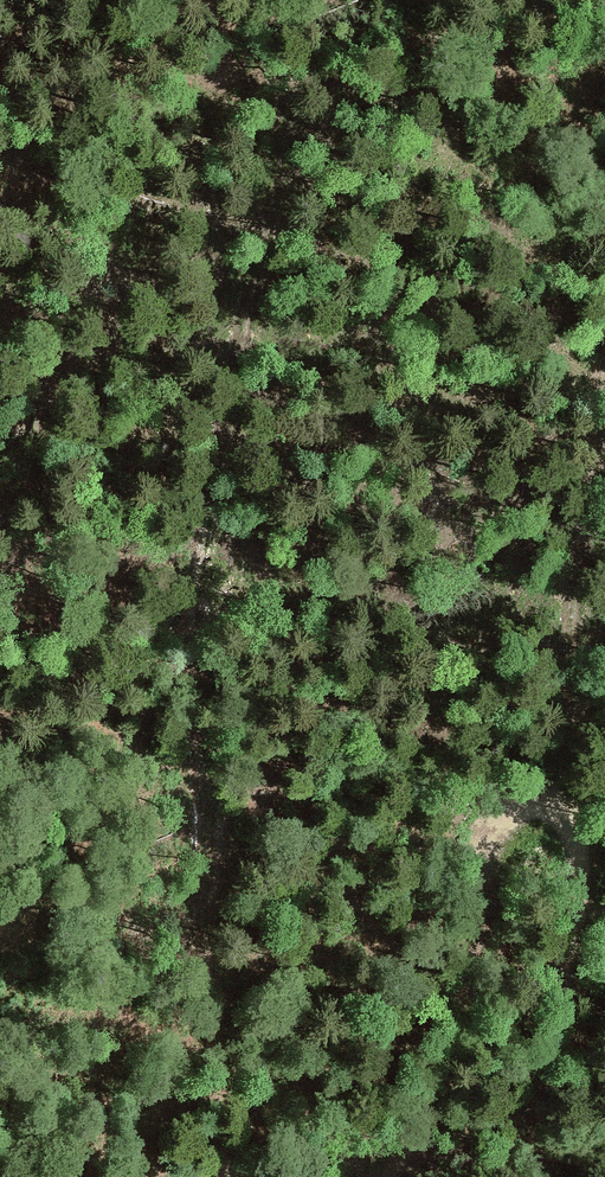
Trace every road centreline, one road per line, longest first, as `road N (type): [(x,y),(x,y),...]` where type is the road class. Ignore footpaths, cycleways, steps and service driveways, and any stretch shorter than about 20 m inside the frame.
road 1 (track): [(229,1176),(201,835),(194,632),(211,451),(317,0)]
road 2 (track): [(545,1176),(548,1067),(587,885),(577,821),(548,801),(512,811),(483,890),(468,987),(377,1176)]
road 3 (track): [(548,801),(604,323)]

